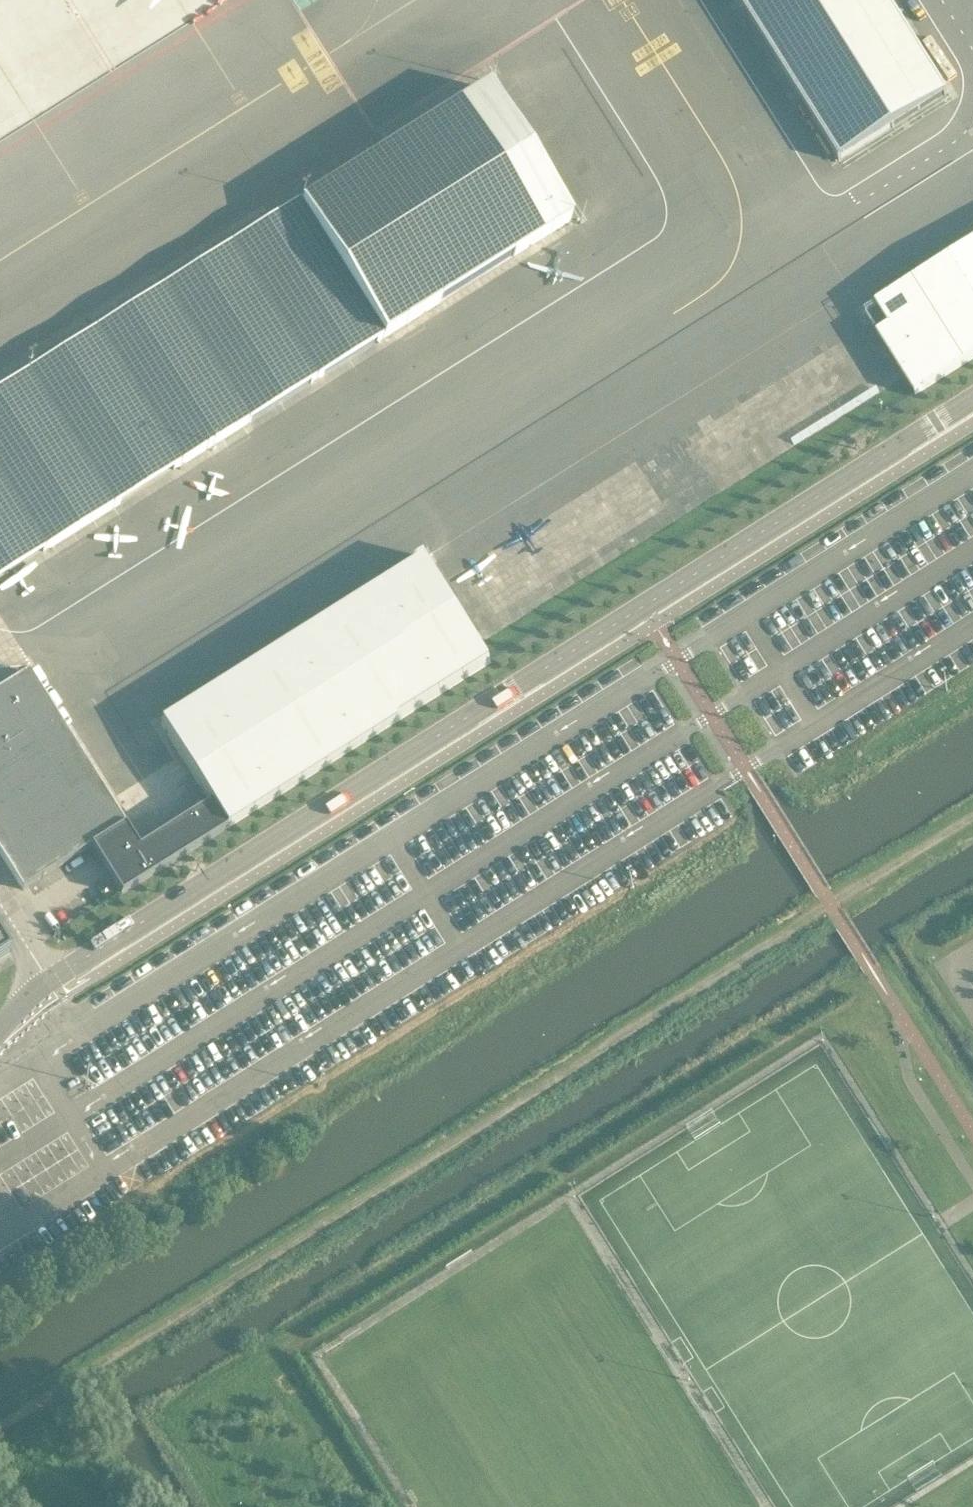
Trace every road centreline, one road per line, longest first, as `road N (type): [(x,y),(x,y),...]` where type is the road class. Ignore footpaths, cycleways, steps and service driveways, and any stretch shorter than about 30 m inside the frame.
road 1 (track): [(0,1429),(972,813)]
road 2 (secondary): [(972,399),(48,981)]

